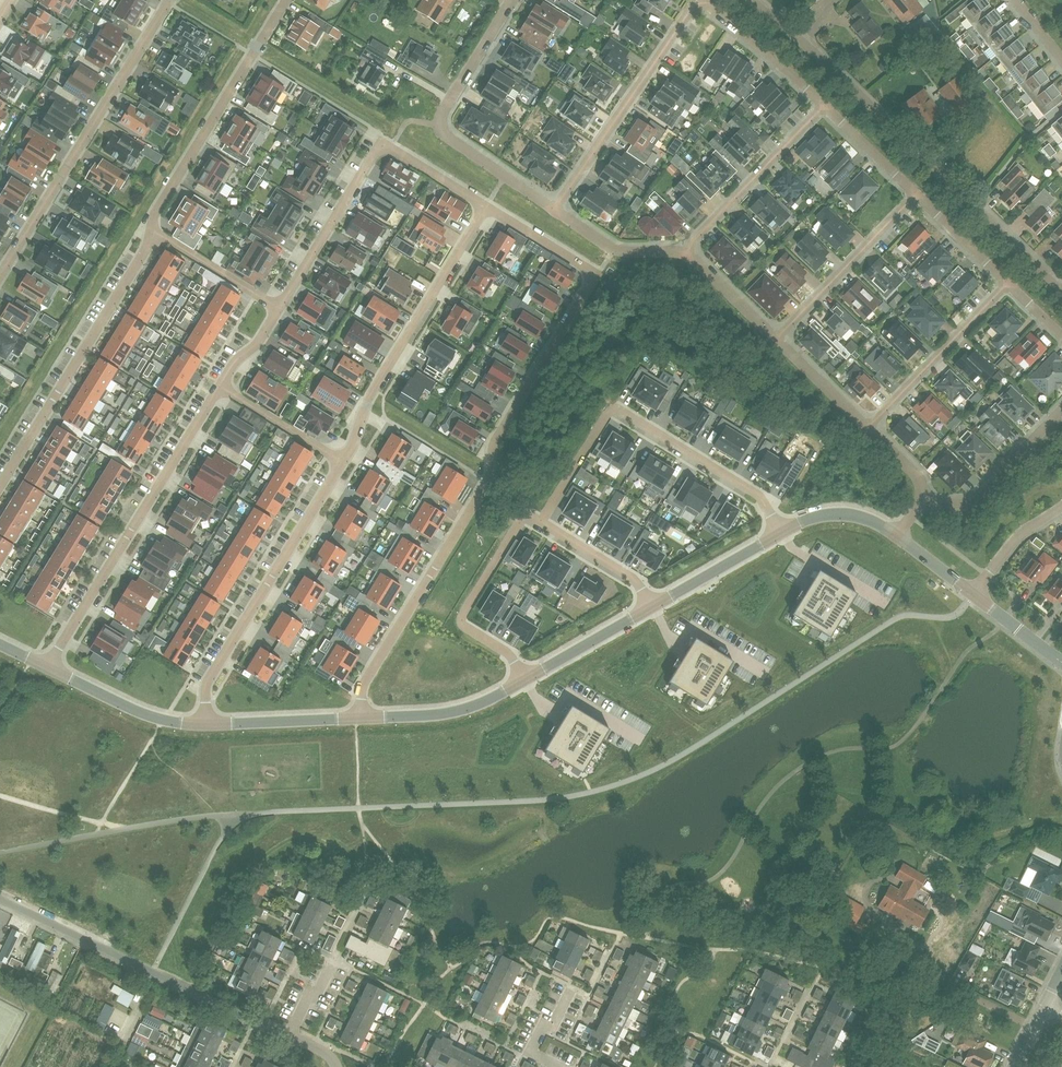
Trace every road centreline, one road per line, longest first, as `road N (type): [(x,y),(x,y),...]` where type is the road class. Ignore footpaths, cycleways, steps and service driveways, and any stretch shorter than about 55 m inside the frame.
road 1 (residential): [(355,718),(363,684),(491,475),(497,438),(597,275),(486,207)]
road 2 (residential): [(1061,291),(751,0)]
road 3 (residential): [(827,106),(710,6),(693,6),(554,210)]
road 4 (residential): [(781,533),(761,497),(616,409),(541,523)]
road 5 (residential): [(220,387),(46,666)]
road 6 (residential): [(0,275),(169,0)]
road 7 (residential): [(289,1037),(0,899)]
road 8 (residential): [(486,207),(383,147),(278,309)]
road 9 (residential): [(341,463),(206,684),(206,725)]
road 10 (residential): [(486,207),(367,399),(341,463)]
road 11 (residential): [(155,236),(0,486)]
road 12 (residential): [(554,210),(443,133),(439,121),(510,0)]
road 13 (residential): [(284,0),(154,216),(155,236)]
road 14 (residential): [(541,523),(523,517),(462,617),(511,655),(524,679)]
road 15 (residential): [(686,253),(827,106)]
road 16 (residential): [(775,339),(916,193)]
road 17 (residential): [(867,428),(1008,284)]
road 18 (residential): [(922,502),(973,502),(1061,410)]
road 19 (tertiary): [(524,679),(451,713),(355,718)]
road 20 (tertiary): [(206,725),(162,721),(46,666)]
road 21 (tertiary): [(355,718),(206,725)]
road 22 (tertiary): [(781,533),(651,606)]
road 23 (tertiary): [(651,606),(524,679)]
road 24 (residential): [(686,253),(613,251),(554,210)]
road 25 (residential): [(278,309),(155,236)]
road 26 (residential): [(220,387),(341,463)]
road 27 (residential): [(651,606),(635,581),(541,523)]
road 28 (residential): [(1008,284),(916,193)]
road 29 (residential): [(867,428),(775,339)]
road 30 (residential): [(973,594),(1018,535),(1061,507)]
road 31 (residential): [(916,193),(827,106)]
road 32 (residential): [(775,339),(686,253)]
road 33 (tertiary): [(897,536),(836,514),(781,533)]

